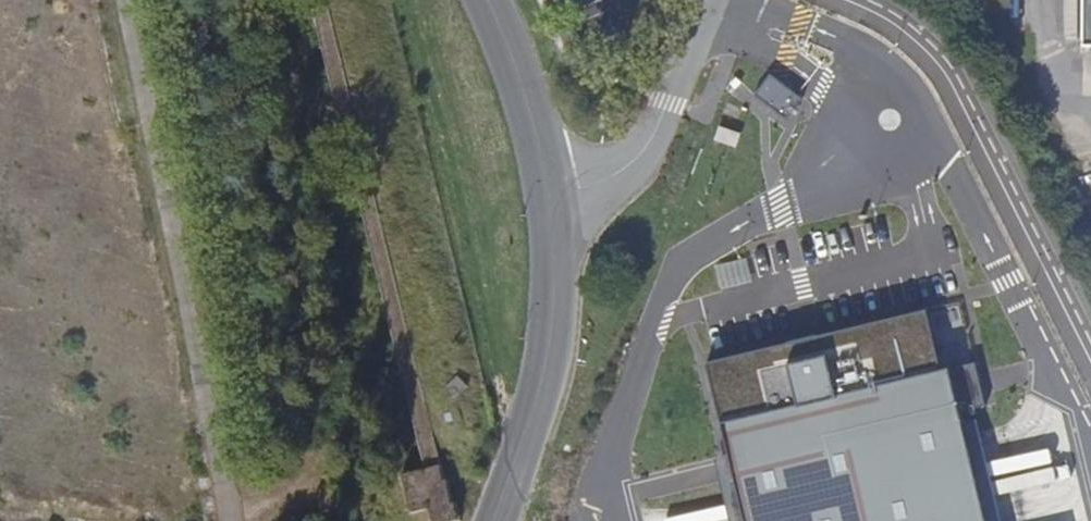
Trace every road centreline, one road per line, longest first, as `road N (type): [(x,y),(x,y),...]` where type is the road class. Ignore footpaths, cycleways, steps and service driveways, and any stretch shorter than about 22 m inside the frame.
road 1 (secondary): [(547,191),(555,257),(548,351),(493,520)]
road 2 (unclassified): [(709,0),(650,143),(592,183),(547,191)]
road 3 (secondary): [(488,0),(524,92),(547,191)]

